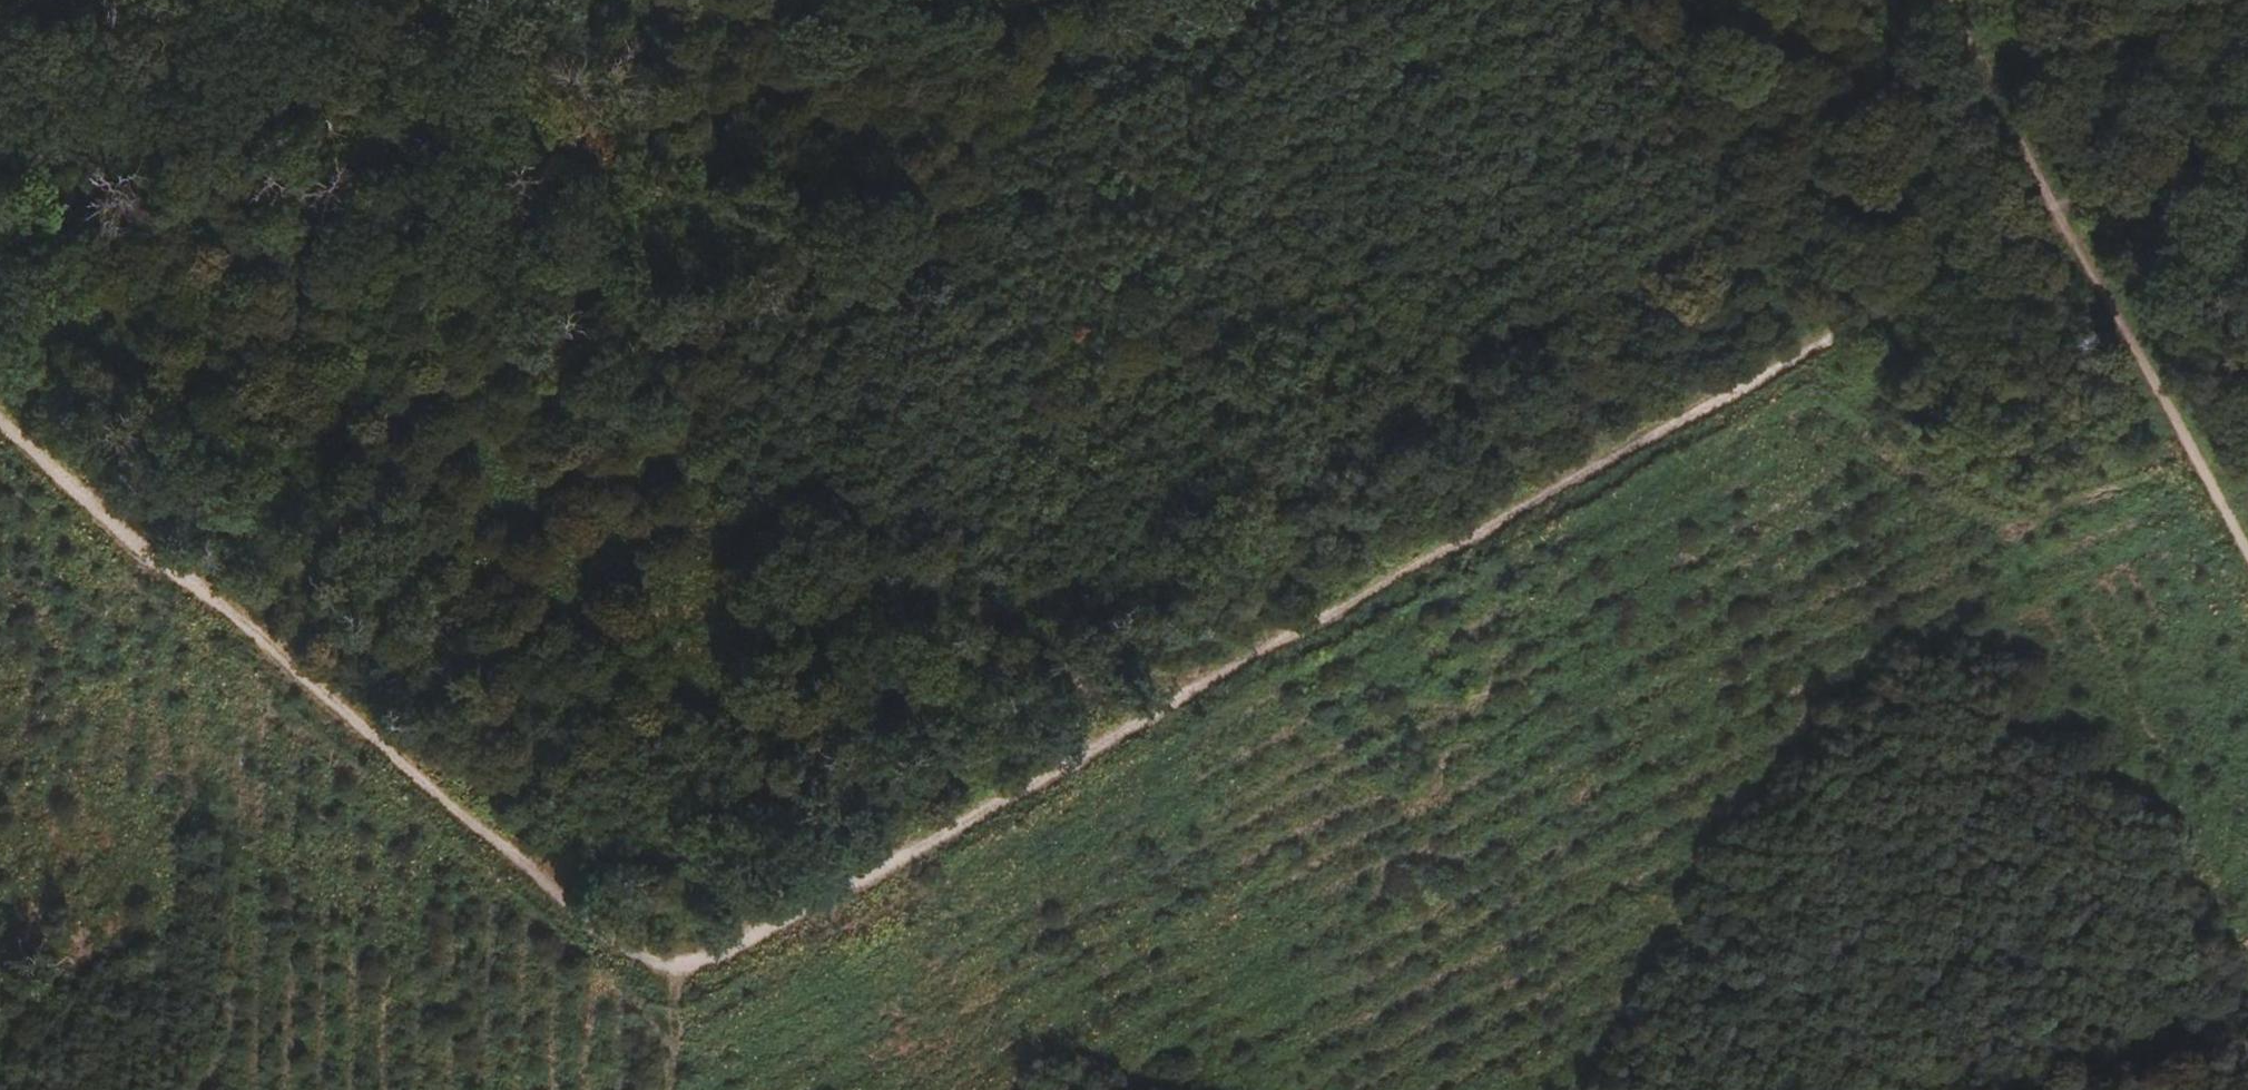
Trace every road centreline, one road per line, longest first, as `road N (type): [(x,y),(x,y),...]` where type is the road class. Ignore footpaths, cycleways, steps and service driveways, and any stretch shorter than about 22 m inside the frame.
road 1 (track): [(2247,93),(660,971)]
road 2 (track): [(0,420),(660,971)]
road 3 (track): [(1933,0),(2247,570)]

